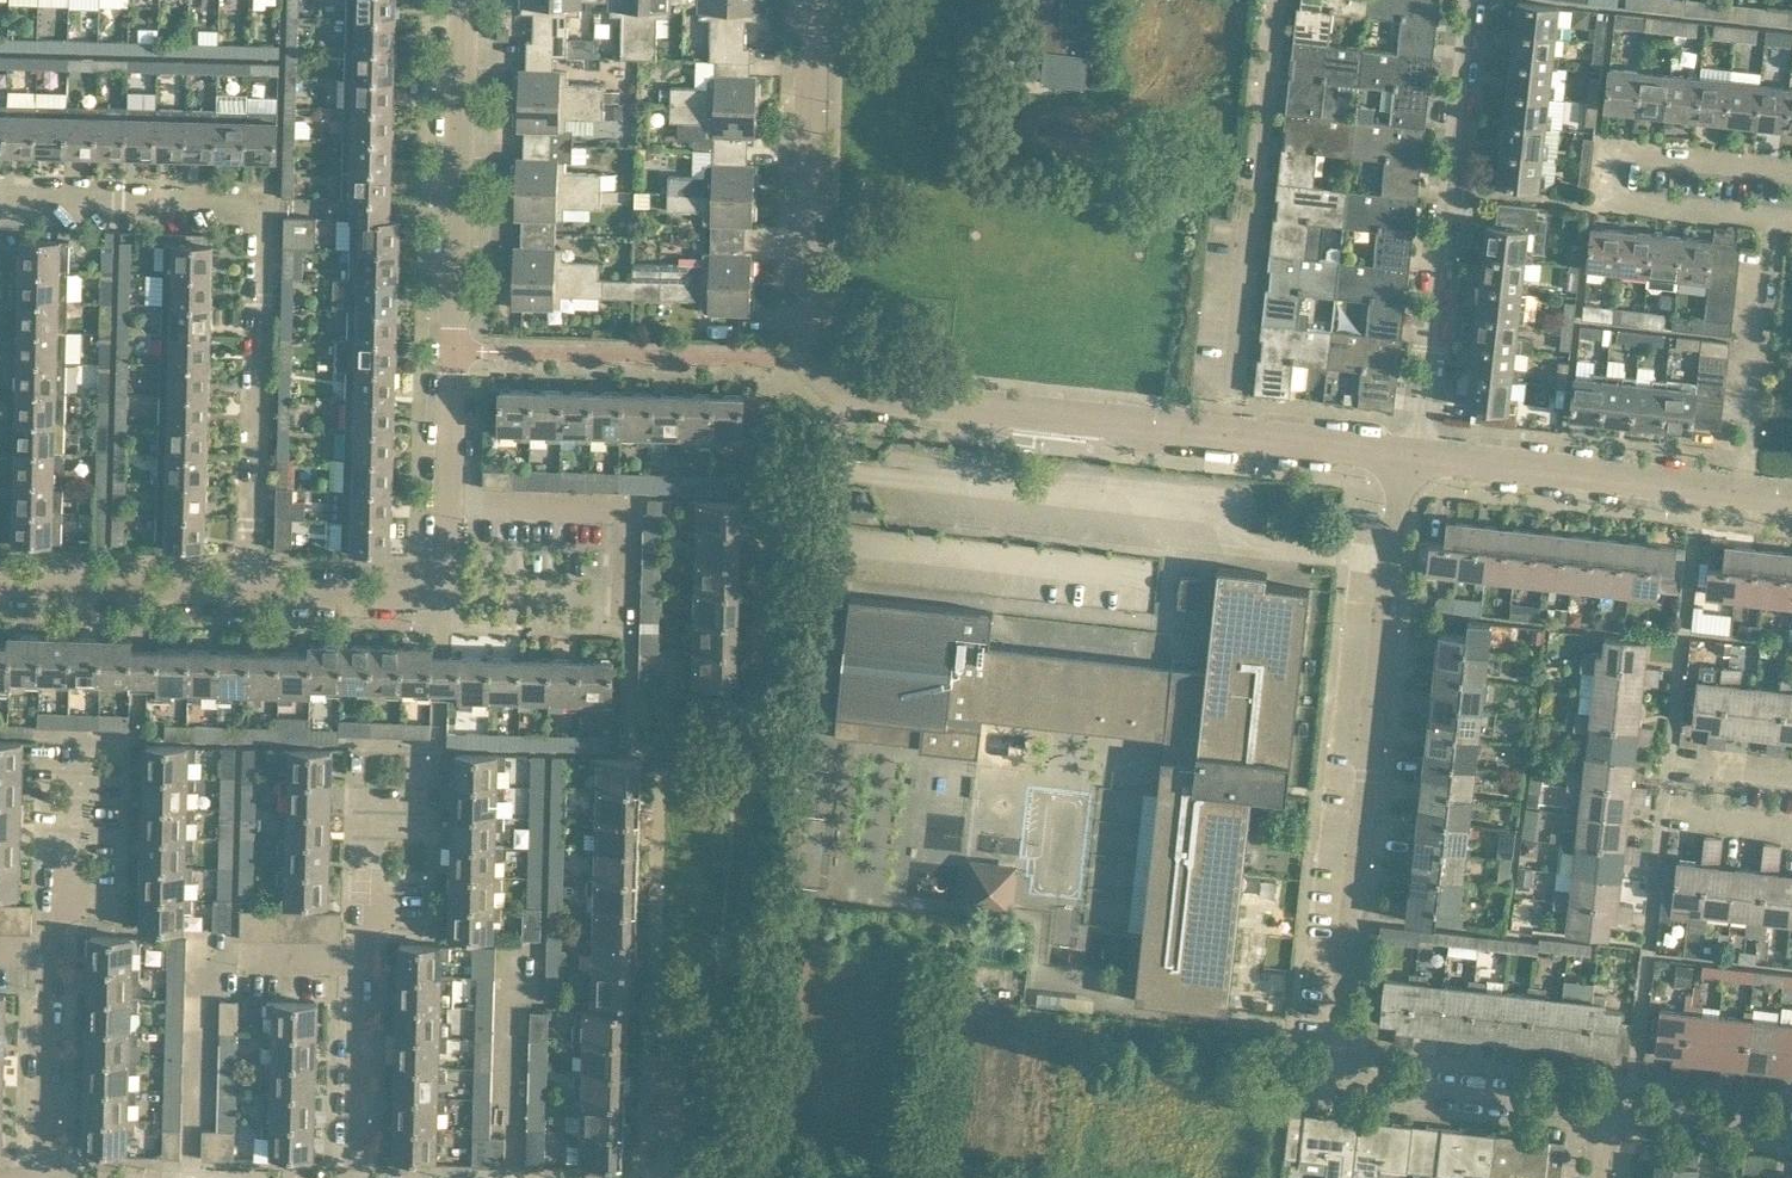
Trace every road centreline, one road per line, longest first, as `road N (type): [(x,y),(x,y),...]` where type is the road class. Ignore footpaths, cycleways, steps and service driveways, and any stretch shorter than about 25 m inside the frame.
road 1 (residential): [(1624,1119),(1333,1079),(1400,456)]
road 2 (residential): [(1233,438),(827,397),(804,385),(812,0)]
road 3 (residential): [(258,591),(405,597),(442,573),(466,0)]
road 4 (residential): [(0,202),(262,208),(258,591)]
road 5 (residential): [(1426,459),(1472,0)]
road 6 (residential): [(1233,438),(1278,0)]
road 7 (residential): [(1791,171),(1614,149),(1608,201),(1768,220)]
road 8 (residential): [(199,1177),(204,958),(357,958)]
road 9 (residential): [(1739,493),(1426,459)]
road 10 (residential): [(1739,493),(1768,220)]
road 11 (residential): [(0,582),(258,591)]
road 12 (residential): [(1791,826),(1699,817),(1701,768),(1791,777)]
road 13 (residential): [(55,1177),(61,954)]
road 14 (residential): [(515,1177),(514,957)]
road 15 (residential): [(352,1177),(357,958)]
road 16 (residential): [(61,954),(64,829),(74,808),(117,808)]
road 17 (residential): [(357,958),(377,919),(380,824),(388,810),(412,802)]
road 18 (residential): [(1400,456),(1233,438)]
road 19 (residential): [(1791,1137),(1624,1119)]
road 20 (residential): [(673,1177),(676,1027)]

